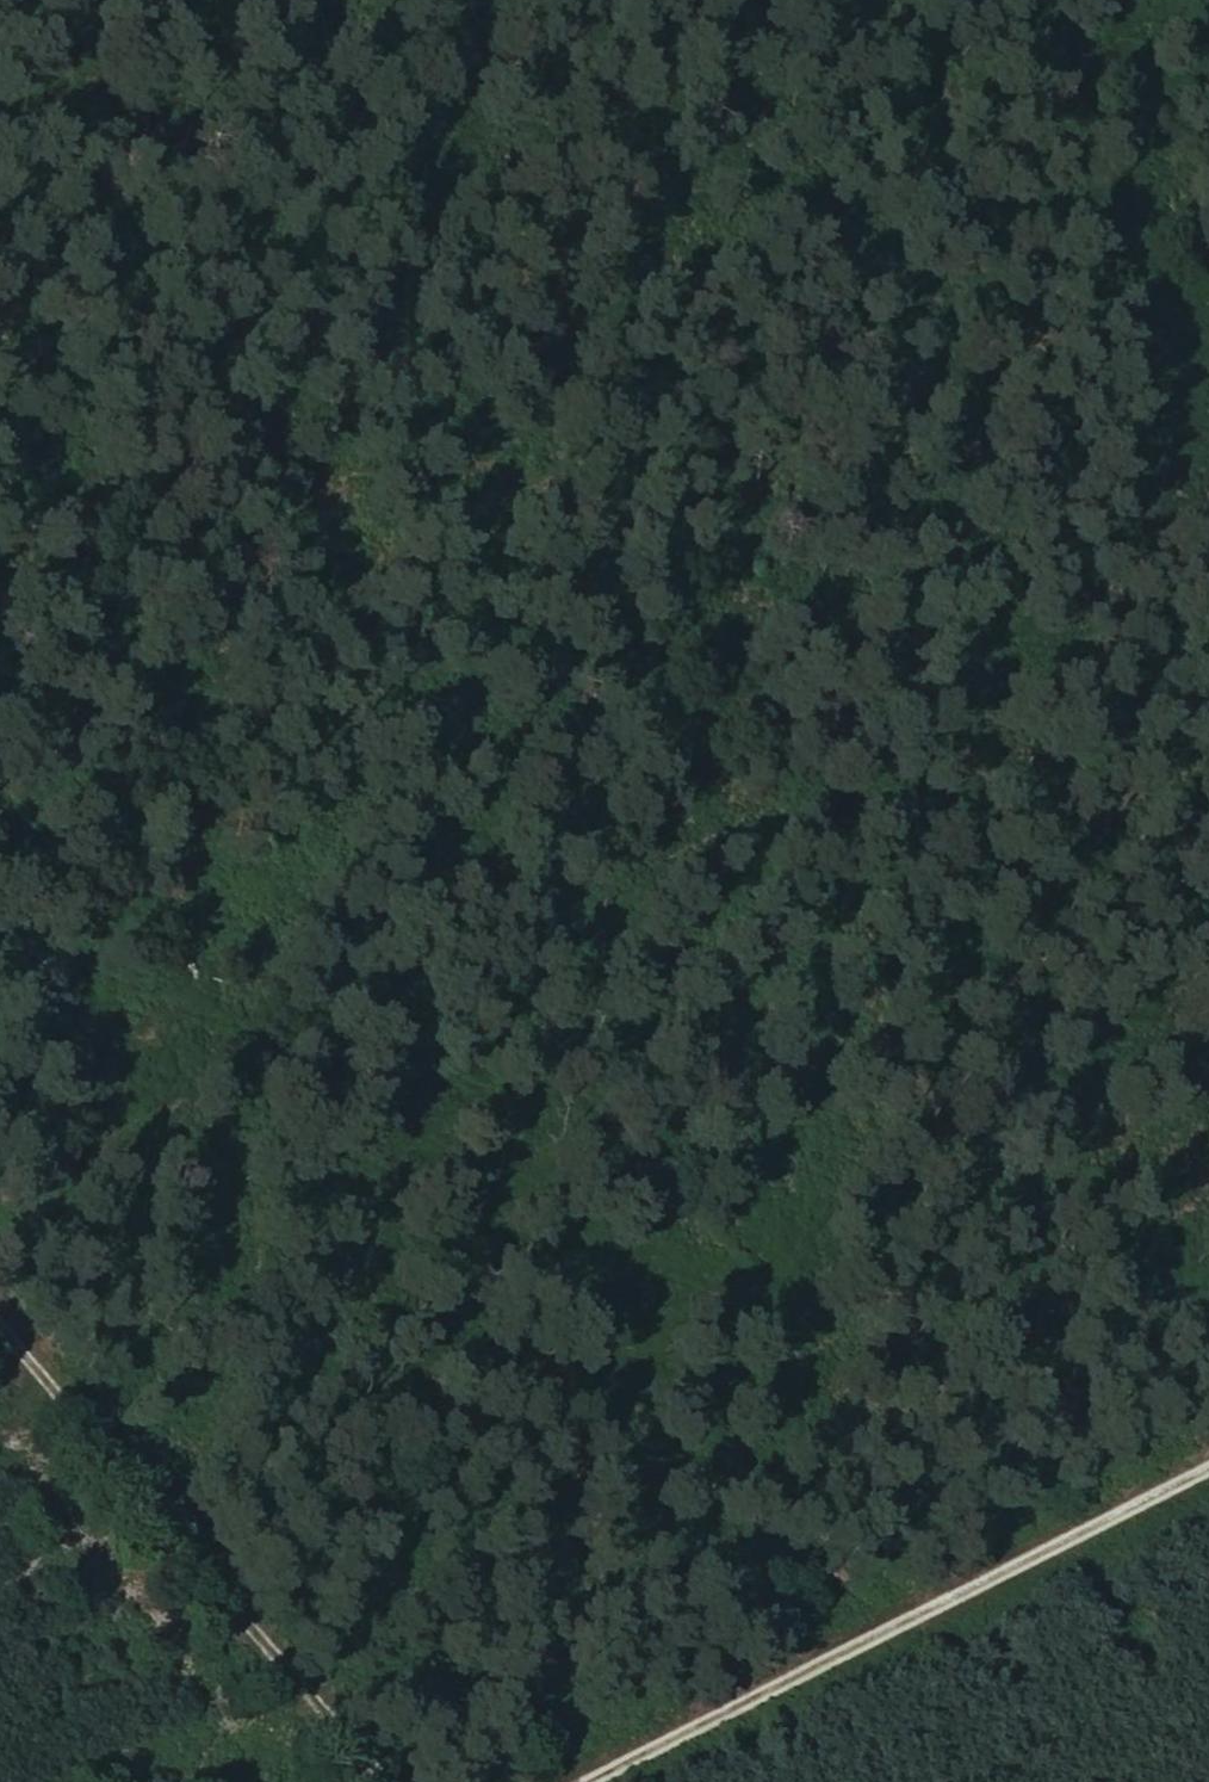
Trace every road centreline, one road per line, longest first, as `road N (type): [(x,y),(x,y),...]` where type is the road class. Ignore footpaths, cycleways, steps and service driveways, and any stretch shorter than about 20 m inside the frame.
road 1 (track): [(600,1781),(1208,1476)]
road 2 (track): [(0,1328),(378,1781)]

